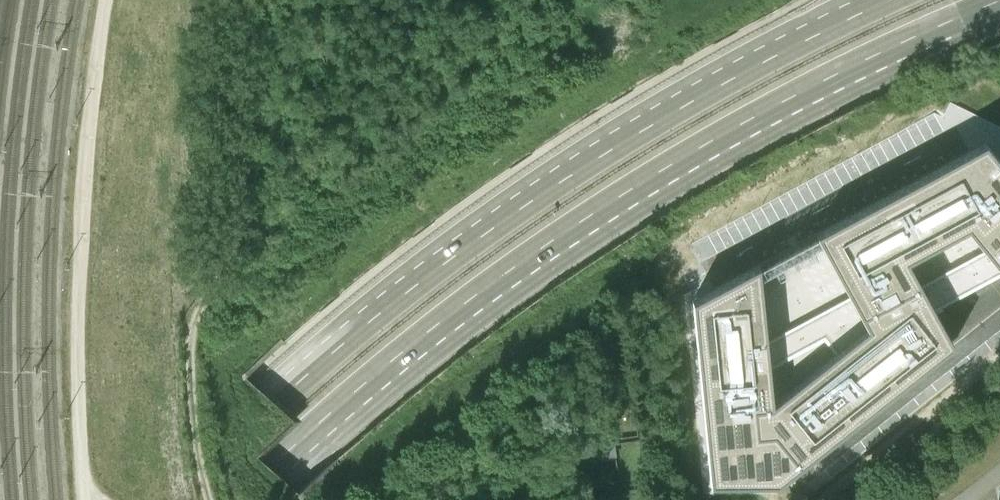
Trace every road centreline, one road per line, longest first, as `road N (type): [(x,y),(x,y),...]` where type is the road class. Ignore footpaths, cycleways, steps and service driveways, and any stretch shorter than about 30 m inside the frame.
road 1 (trunk): [(240,499),(457,314),(617,200),(804,93),(999,2)]
road 2 (trunk): [(894,0),(676,112),(509,221),(277,403),(168,499)]

